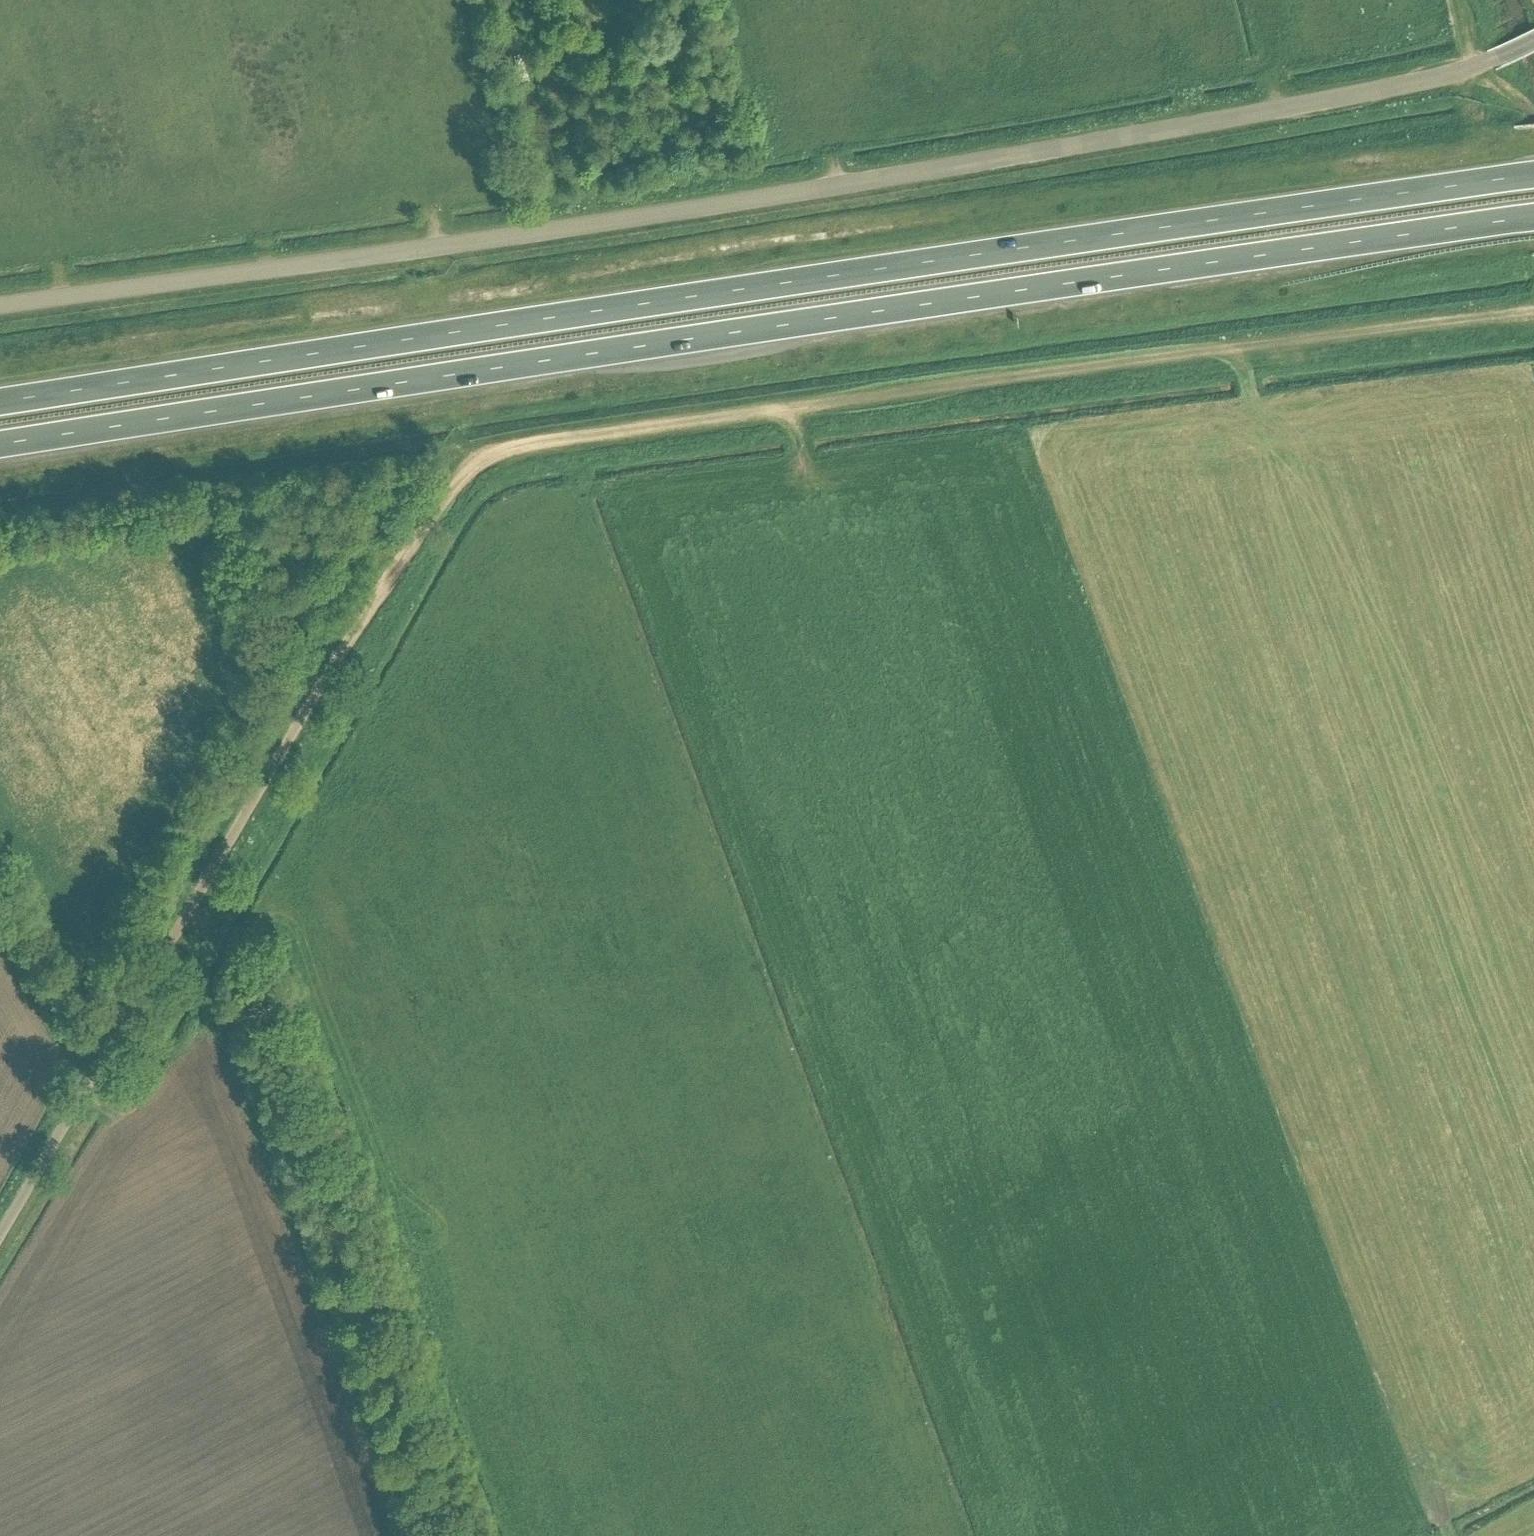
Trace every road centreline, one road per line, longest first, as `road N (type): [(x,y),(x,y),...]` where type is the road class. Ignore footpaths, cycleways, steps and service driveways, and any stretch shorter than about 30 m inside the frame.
road 1 (unclassified): [(1533,38),(1448,74),(1394,87),(772,196),(0,304)]
road 2 (trunk): [(1533,174),(0,402)]
road 3 (trunk): [(0,444),(1533,216)]
road 4 (track): [(334,661),(454,482),(505,451),(1065,369),(1533,312)]
road 5 (unclassified): [(0,1230),(334,661)]

